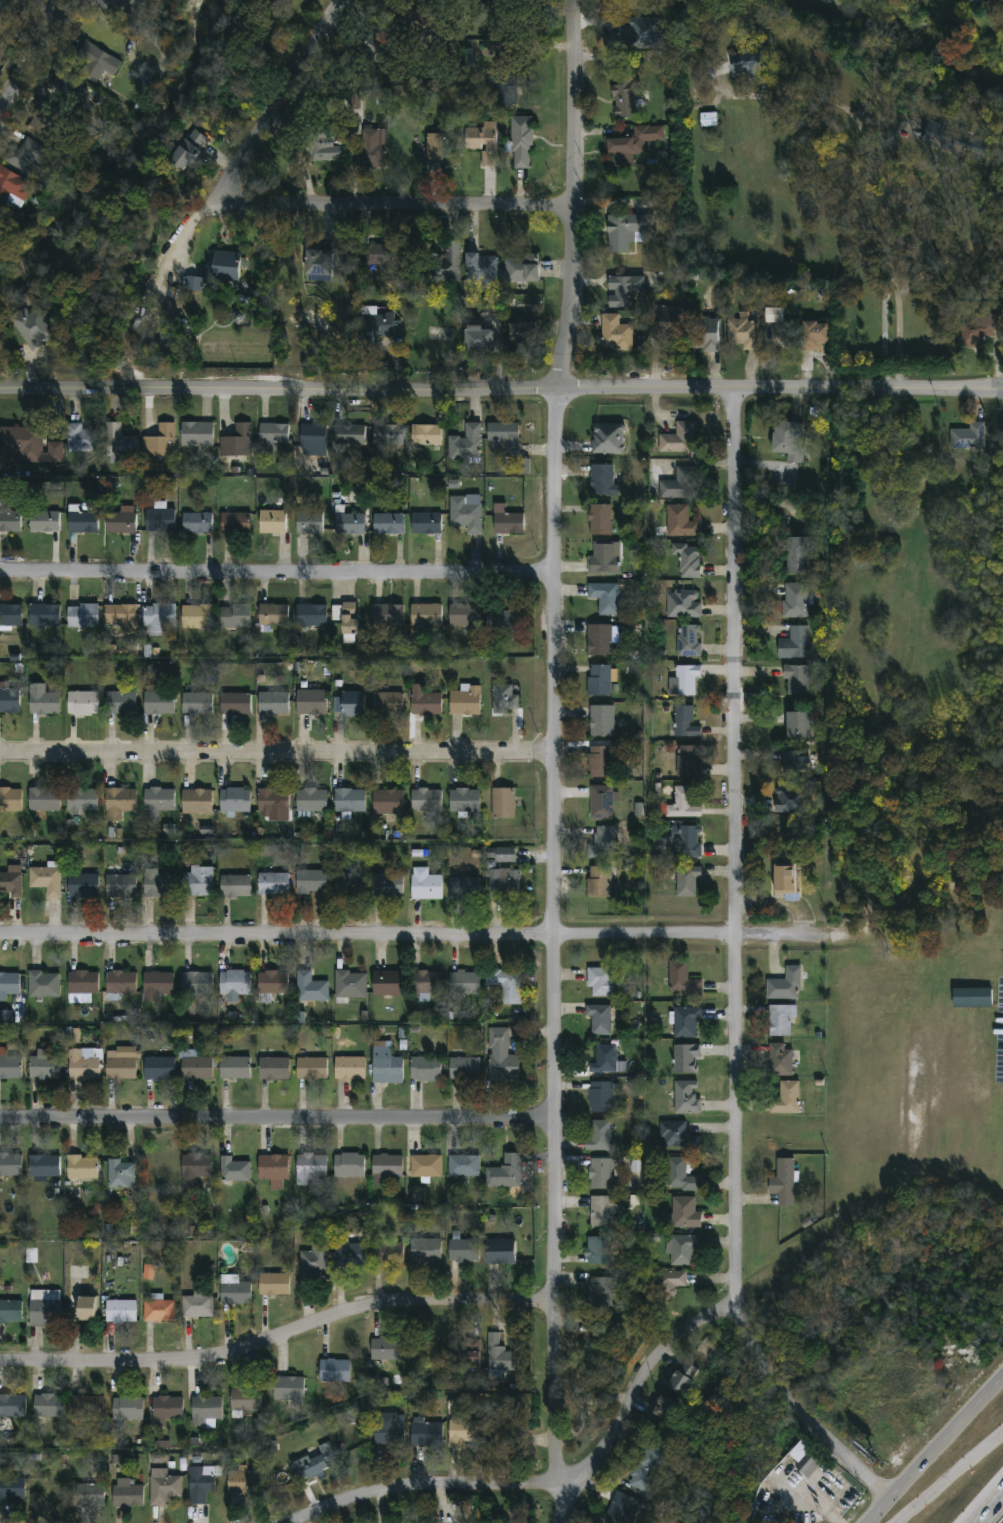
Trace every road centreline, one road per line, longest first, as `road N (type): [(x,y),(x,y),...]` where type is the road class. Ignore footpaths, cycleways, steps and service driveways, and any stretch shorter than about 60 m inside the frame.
road 1 (residential): [(576,0),(574,321),(552,389),(551,1293),(560,1480)]
road 2 (residential): [(1002,392),(505,390),(134,375),(0,381)]
road 3 (residential): [(736,393),(738,1307)]
road 4 (residential): [(844,936),(0,938)]
road 5 (residential): [(551,1293),(368,1308),(195,1363),(0,1364)]
road 6 (residential): [(554,1115),(0,1121)]
road 7 (residential): [(554,753),(0,753)]
road 8 (residential): [(552,571),(0,572)]
road 9 (residential): [(575,205),(201,221)]
road 10 (residential): [(560,1480),(407,1490),(300,1522)]
road 11 (residential): [(342,0),(201,221)]
road 12 (residential): [(738,1307),(678,1337),(604,1450),(560,1480)]
road 13 (residential): [(738,1307),(751,1354),(794,1412),(890,1498)]
road 14 (secondary): [(1002,1377),(867,1522)]
road 15 (residential): [(139,1),(0,5)]
road 16 (motorway): [(1002,1434),(897,1522)]
road 17 (residential): [(0,108),(62,4)]

